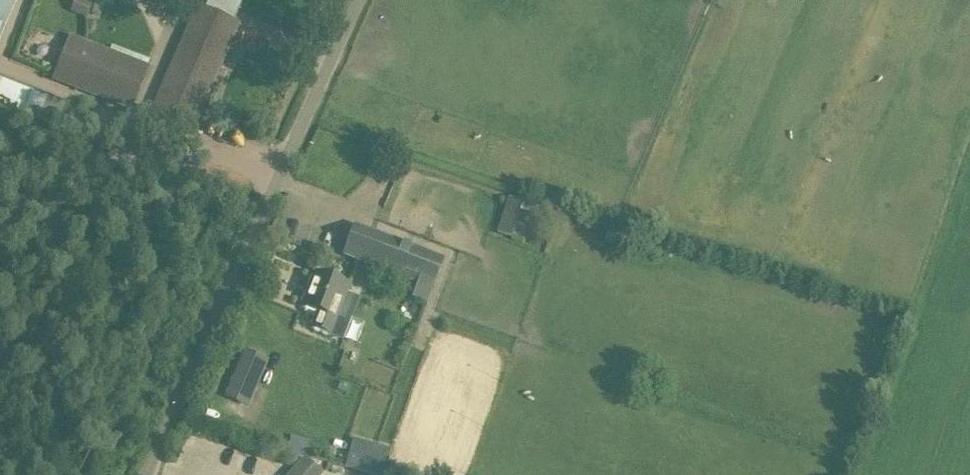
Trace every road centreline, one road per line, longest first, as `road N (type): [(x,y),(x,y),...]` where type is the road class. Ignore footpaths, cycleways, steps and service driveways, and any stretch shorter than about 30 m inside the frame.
road 1 (unclassified): [(356,0),(142,474)]
road 2 (track): [(0,381),(118,289),(185,264),(233,189),(272,186)]

